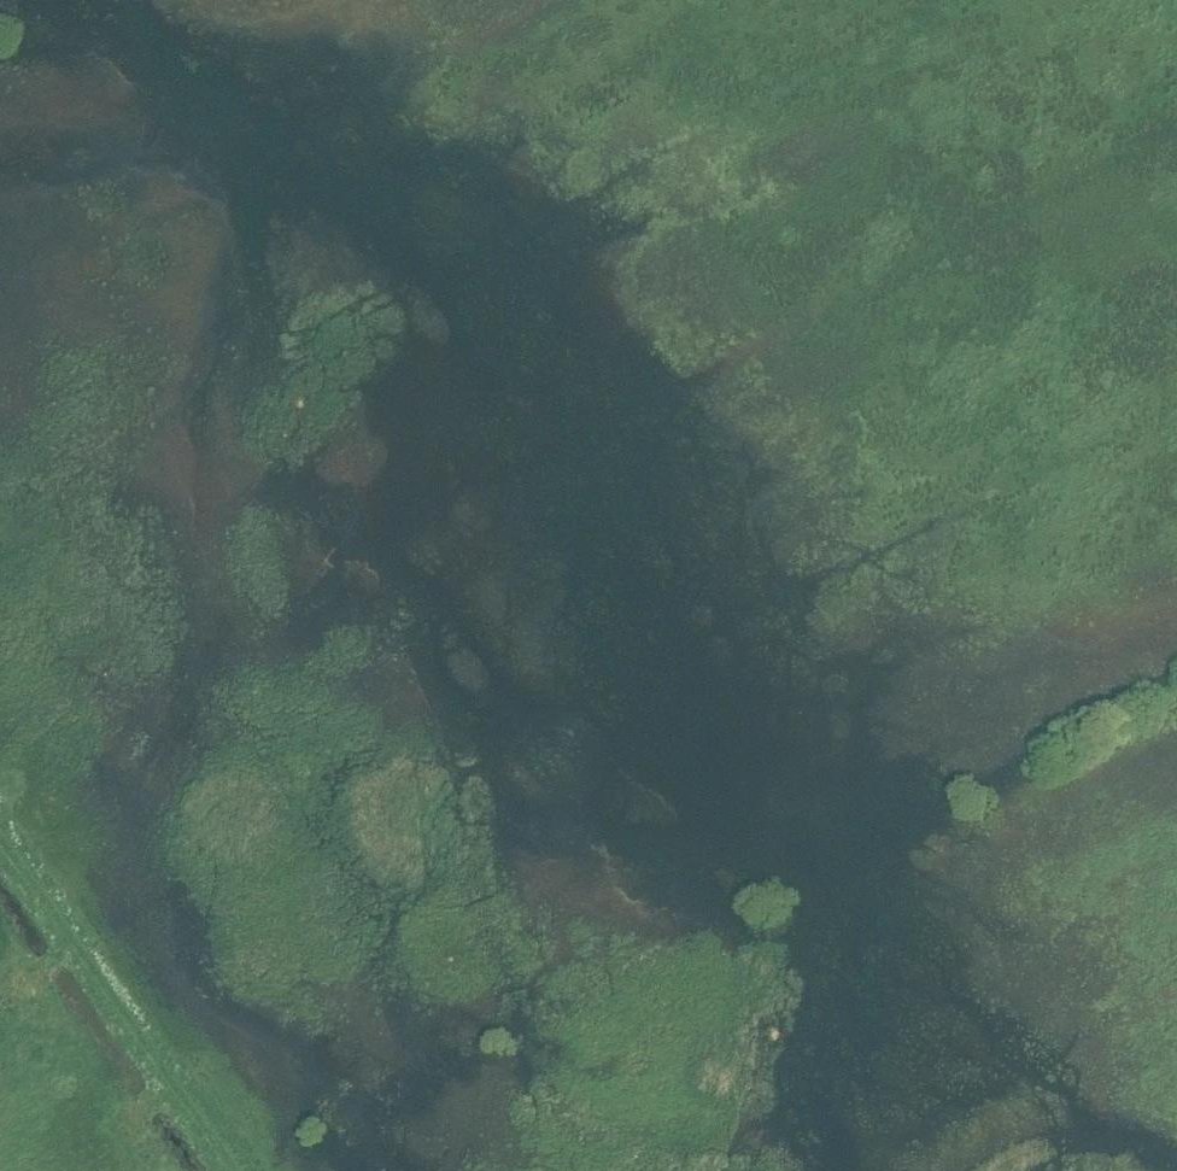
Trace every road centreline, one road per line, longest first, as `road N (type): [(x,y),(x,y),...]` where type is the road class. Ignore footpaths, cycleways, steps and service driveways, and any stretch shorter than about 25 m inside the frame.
road 1 (track): [(0,844),(227,1170)]

